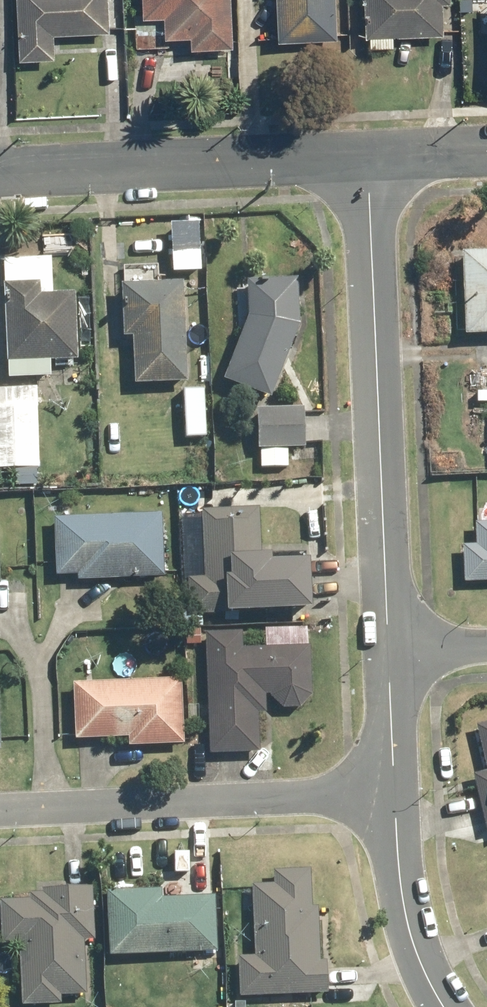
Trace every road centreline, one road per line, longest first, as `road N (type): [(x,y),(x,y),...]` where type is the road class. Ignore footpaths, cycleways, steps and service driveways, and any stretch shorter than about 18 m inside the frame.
road 1 (residential): [(386,647),(368,158)]
road 2 (residential): [(0,809),(392,792)]
road 3 (residential): [(368,158),(0,172)]
road 4 (residential): [(443,1006),(408,922),(392,792)]
road 5 (residential): [(392,792),(386,647)]

